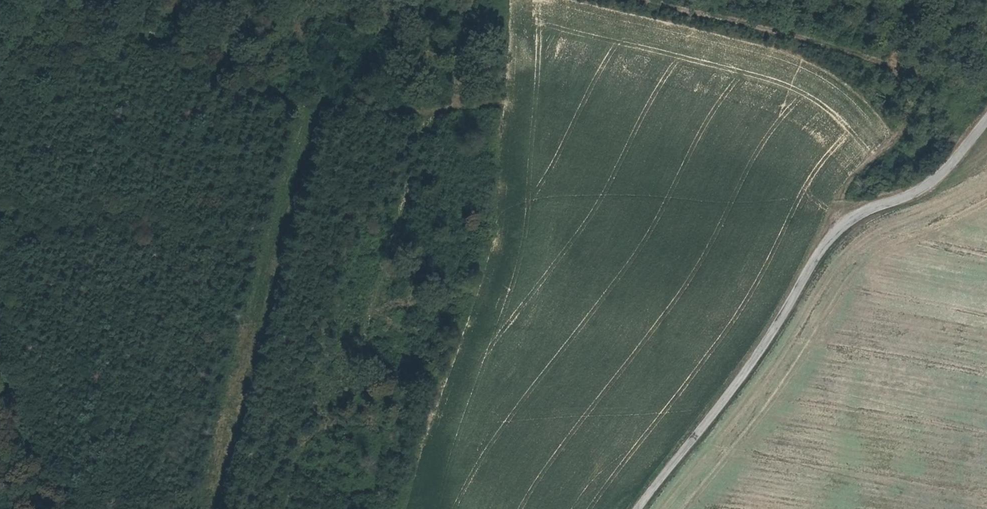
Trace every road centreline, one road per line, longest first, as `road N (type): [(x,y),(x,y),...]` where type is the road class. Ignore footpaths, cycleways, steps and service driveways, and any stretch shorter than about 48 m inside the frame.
road 1 (unclassified): [(986,125),(932,187),(850,220),(827,243),(747,368),(637,508)]

